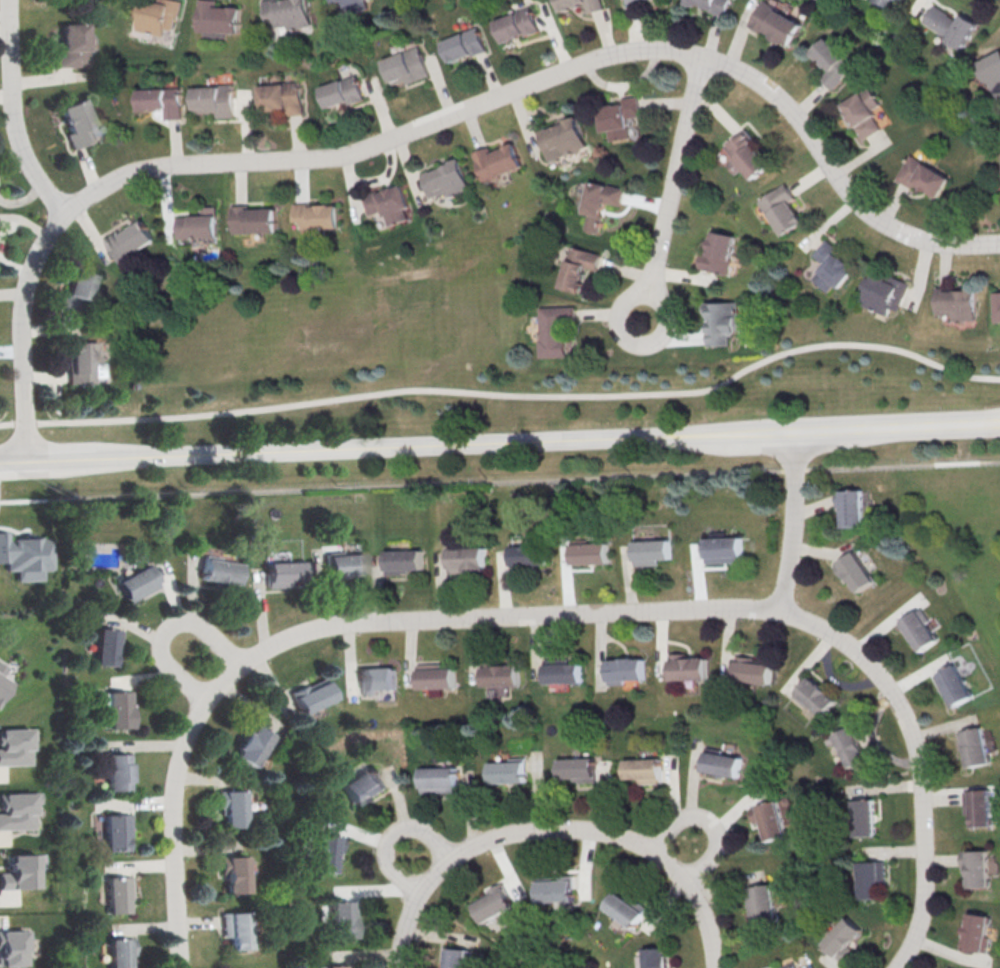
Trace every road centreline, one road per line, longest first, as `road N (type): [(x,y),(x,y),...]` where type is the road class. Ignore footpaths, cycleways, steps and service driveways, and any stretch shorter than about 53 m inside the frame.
road 1 (residential): [(27,461),(21,309),(43,243),(74,204),(136,167),(325,155),(381,141),(612,50),(693,49),(749,75),(791,110),(862,210),(931,241),(999,243)]
road 2 (residential): [(179,784),(191,735),(226,682),(279,642),(314,628),(738,607),(778,612),(839,639),(870,666),(907,722),(923,810),(924,904),(918,935),(896,967)]
road 3 (tertiary): [(999,421),(0,462)]
road 4 (residential): [(643,320),(705,55)]
road 5 (residential): [(554,830),(615,835),(670,865),(703,914),(714,967)]
road 6 (residential): [(397,967),(406,916),(452,856),(492,838),(554,830)]
road 7 (residential): [(69,210),(34,174),(19,131),(12,0)]
road 8 (residential): [(182,967),(179,784)]
road 9 (residential): [(778,612),(793,523),(791,431)]

